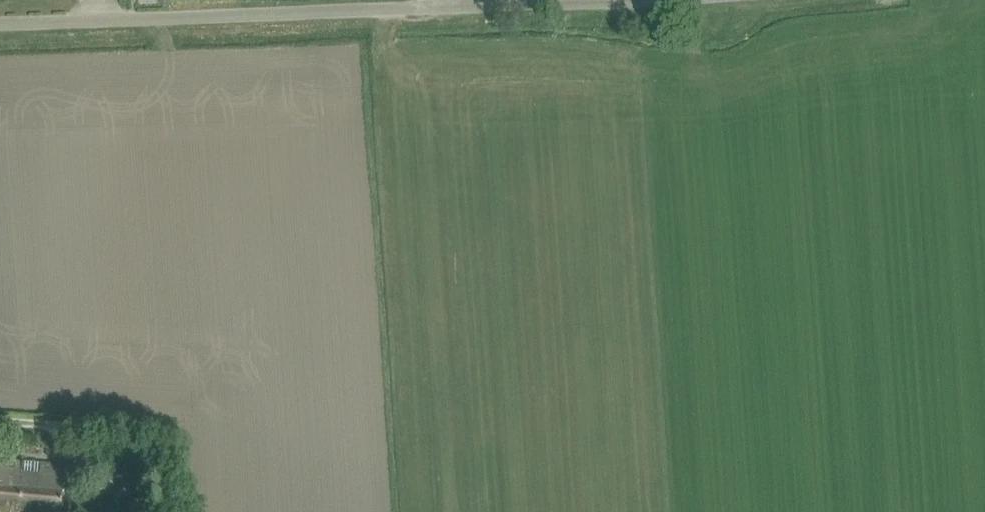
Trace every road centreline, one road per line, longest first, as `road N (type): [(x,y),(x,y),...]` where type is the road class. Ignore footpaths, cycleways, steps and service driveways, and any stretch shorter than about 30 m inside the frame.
road 1 (unclassified): [(0,23),(591,0)]

